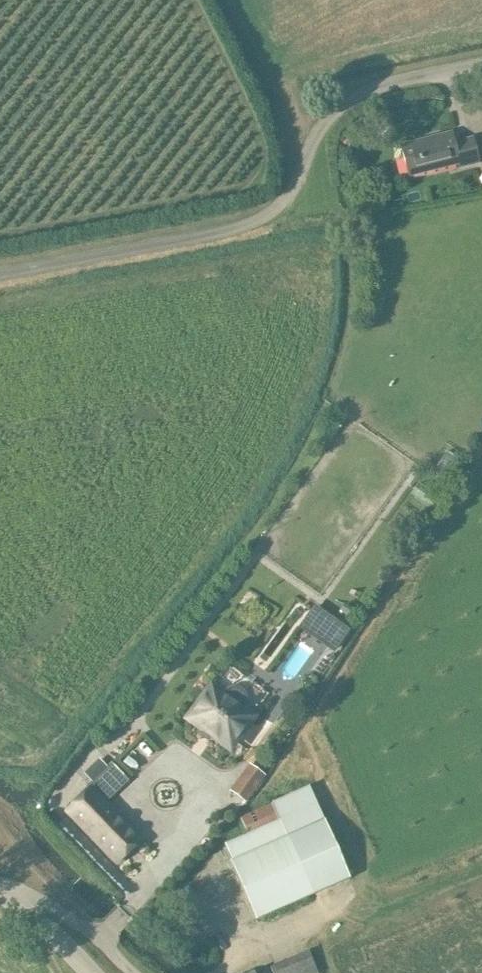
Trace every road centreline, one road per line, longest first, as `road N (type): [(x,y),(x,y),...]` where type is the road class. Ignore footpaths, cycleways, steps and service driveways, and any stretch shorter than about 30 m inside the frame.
road 1 (unclassified): [(0,274),(231,229),(288,194),(333,112),(360,93),(481,61)]

